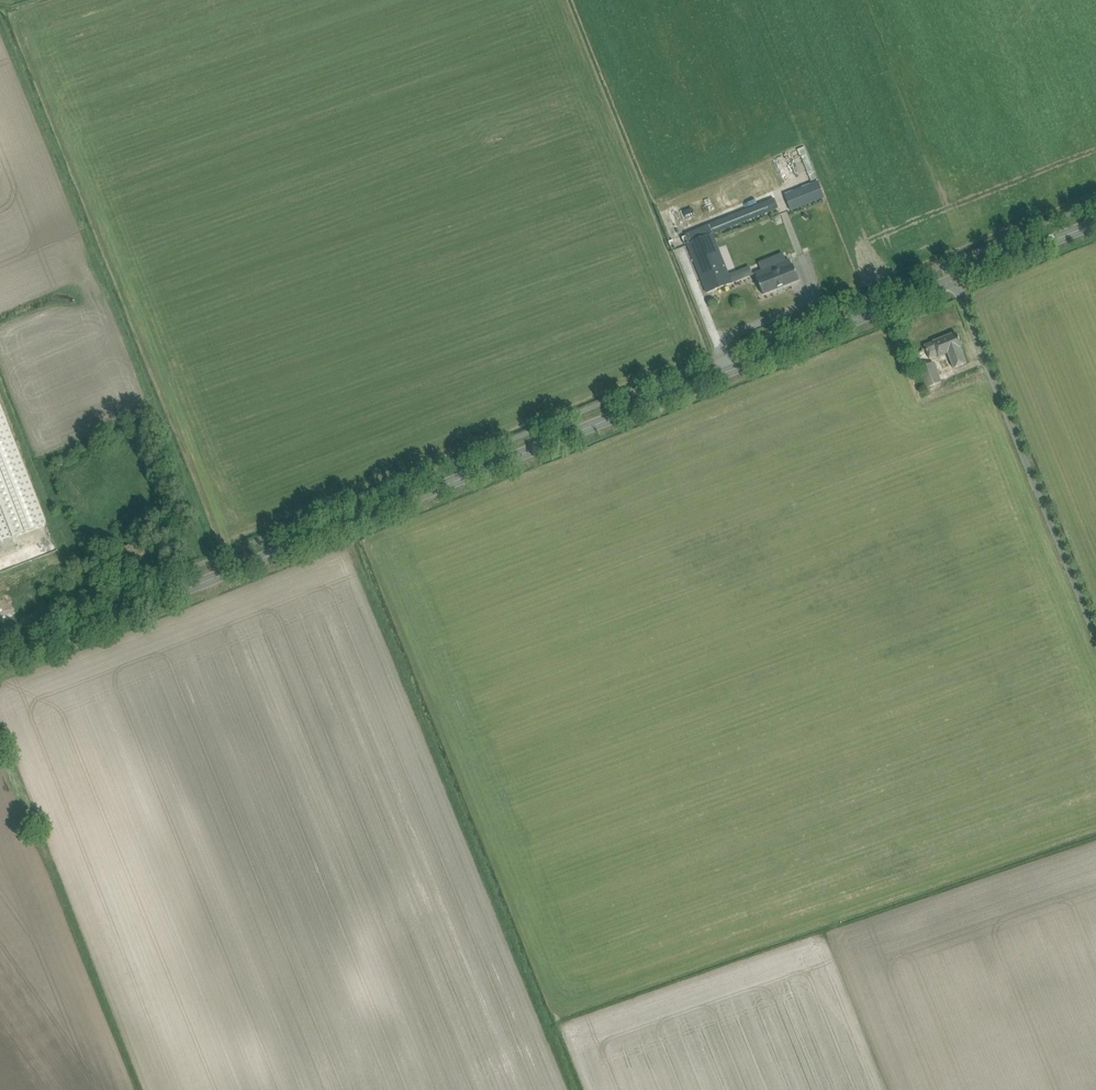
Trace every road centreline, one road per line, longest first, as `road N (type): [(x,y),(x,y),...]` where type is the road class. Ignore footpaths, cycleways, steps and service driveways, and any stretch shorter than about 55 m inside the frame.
road 1 (tertiary): [(0,663),(1095,220)]

